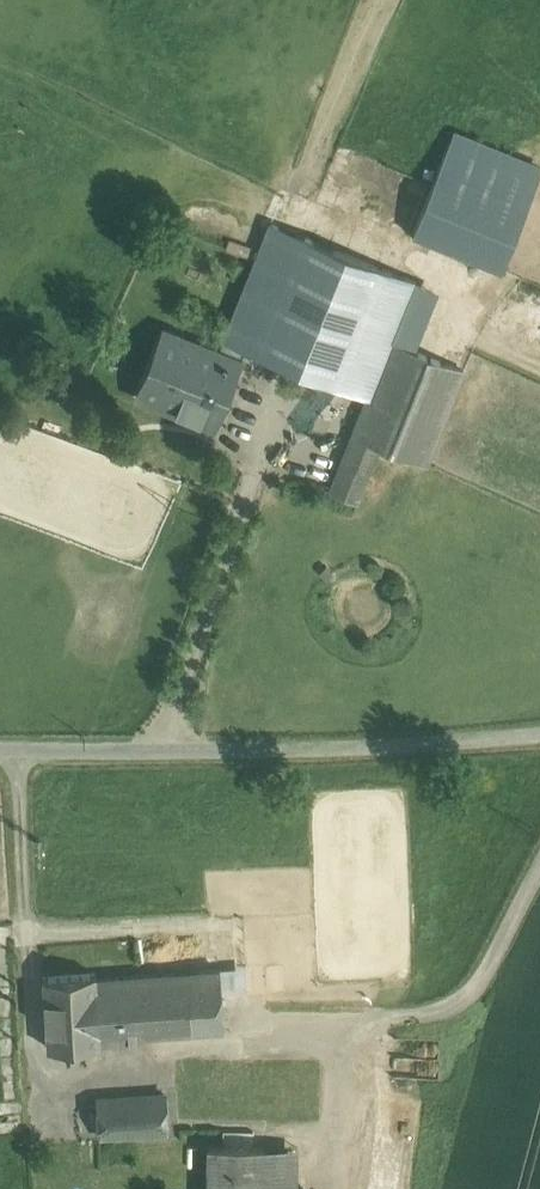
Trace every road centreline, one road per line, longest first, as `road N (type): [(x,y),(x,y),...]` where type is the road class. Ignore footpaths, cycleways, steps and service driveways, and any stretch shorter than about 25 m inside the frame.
road 1 (track): [(19,752),(30,1034),(36,1063),(52,1076),(87,1083),(178,1045),(284,1040),(424,1015),(468,996),(539,874)]
road 2 (unclassified): [(0,752),(297,750),(539,736)]

